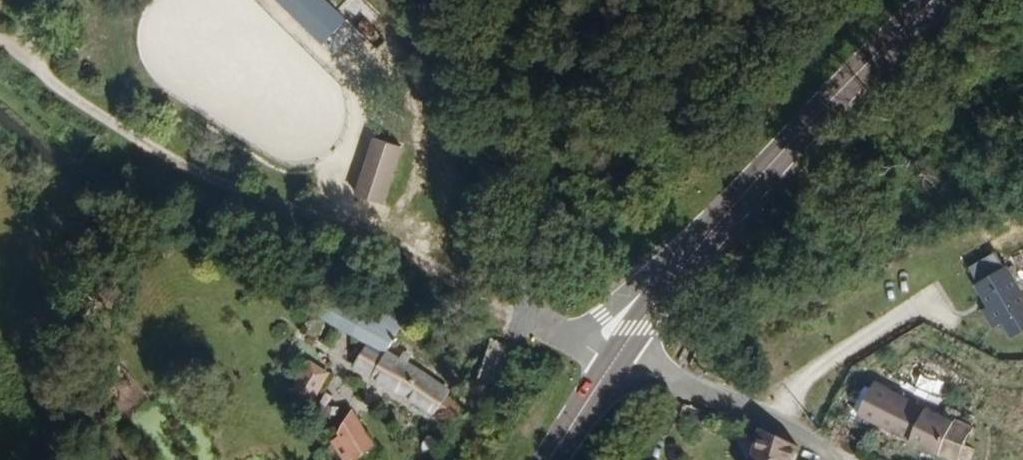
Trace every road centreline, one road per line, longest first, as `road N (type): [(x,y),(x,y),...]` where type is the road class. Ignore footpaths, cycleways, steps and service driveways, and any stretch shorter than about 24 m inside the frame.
road 1 (primary): [(703,242),(932,0)]
road 2 (track): [(532,0),(547,235),(526,323)]
road 3 (track): [(259,201),(426,267),(467,297),(526,323)]
road 4 (residential): [(614,361),(775,421),(831,459)]
road 5 (residential): [(703,242),(567,340)]
road 6 (primary): [(614,361),(703,242)]

